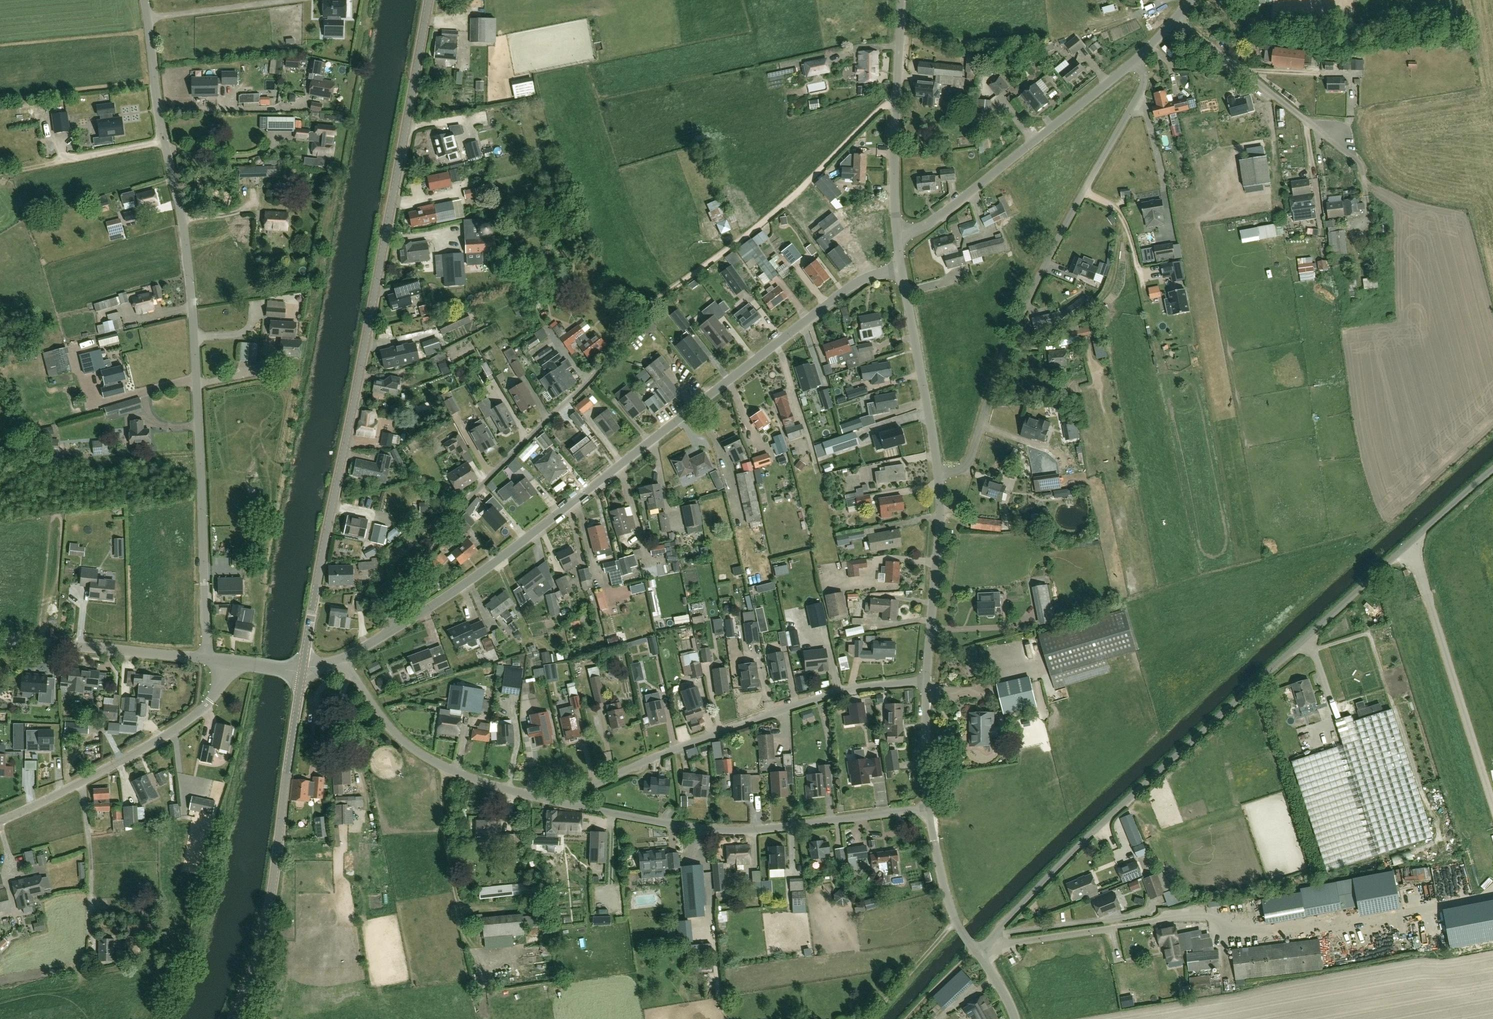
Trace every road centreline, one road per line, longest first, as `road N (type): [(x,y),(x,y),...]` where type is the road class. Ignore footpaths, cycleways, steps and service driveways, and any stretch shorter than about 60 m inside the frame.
road 1 (unclassified): [(977,951),(1067,857),(1492,469)]
road 2 (tertiary): [(302,671),(428,0)]
road 3 (unclassified): [(207,659),(185,239),(144,0)]
road 4 (tertiary): [(383,635),(468,583),(861,280),(901,268)]
road 5 (unclassified): [(939,474),(969,462),(1035,281),(1142,88),(1137,58)]
road 6 (unclassified): [(383,635),(471,497),(643,313)]
road 7 (unclassified): [(577,807),(603,781),(734,726),(832,694),(927,681)]
road 8 (tertiary): [(231,1018),(268,908),(302,671)]
road 9 (unclassified): [(577,807),(749,831),(927,808)]
road 10 (track): [(643,313),(797,194),(896,100)]
road 11 (tertiary): [(895,233),(934,221),(1137,58)]
road 12 (unclassified): [(343,661),(386,723),(422,755),(488,786),(577,807)]
road 13 (unclassified): [(0,820),(180,726),(218,692),(227,662)]
road 14 (unclassified): [(895,233),(898,0)]
road 15 (unclassified): [(1355,158),(1174,18)]
road 16 (unclassified): [(939,474),(901,268)]
road 17 (unclassified): [(207,659),(0,640)]
road 18 (unclassified): [(927,681),(939,474)]
road 19 (track): [(0,173),(164,141)]
road 20 (unclassified): [(977,951),(954,917),(927,808)]
road 21 (unclassified): [(927,808),(927,681)]

